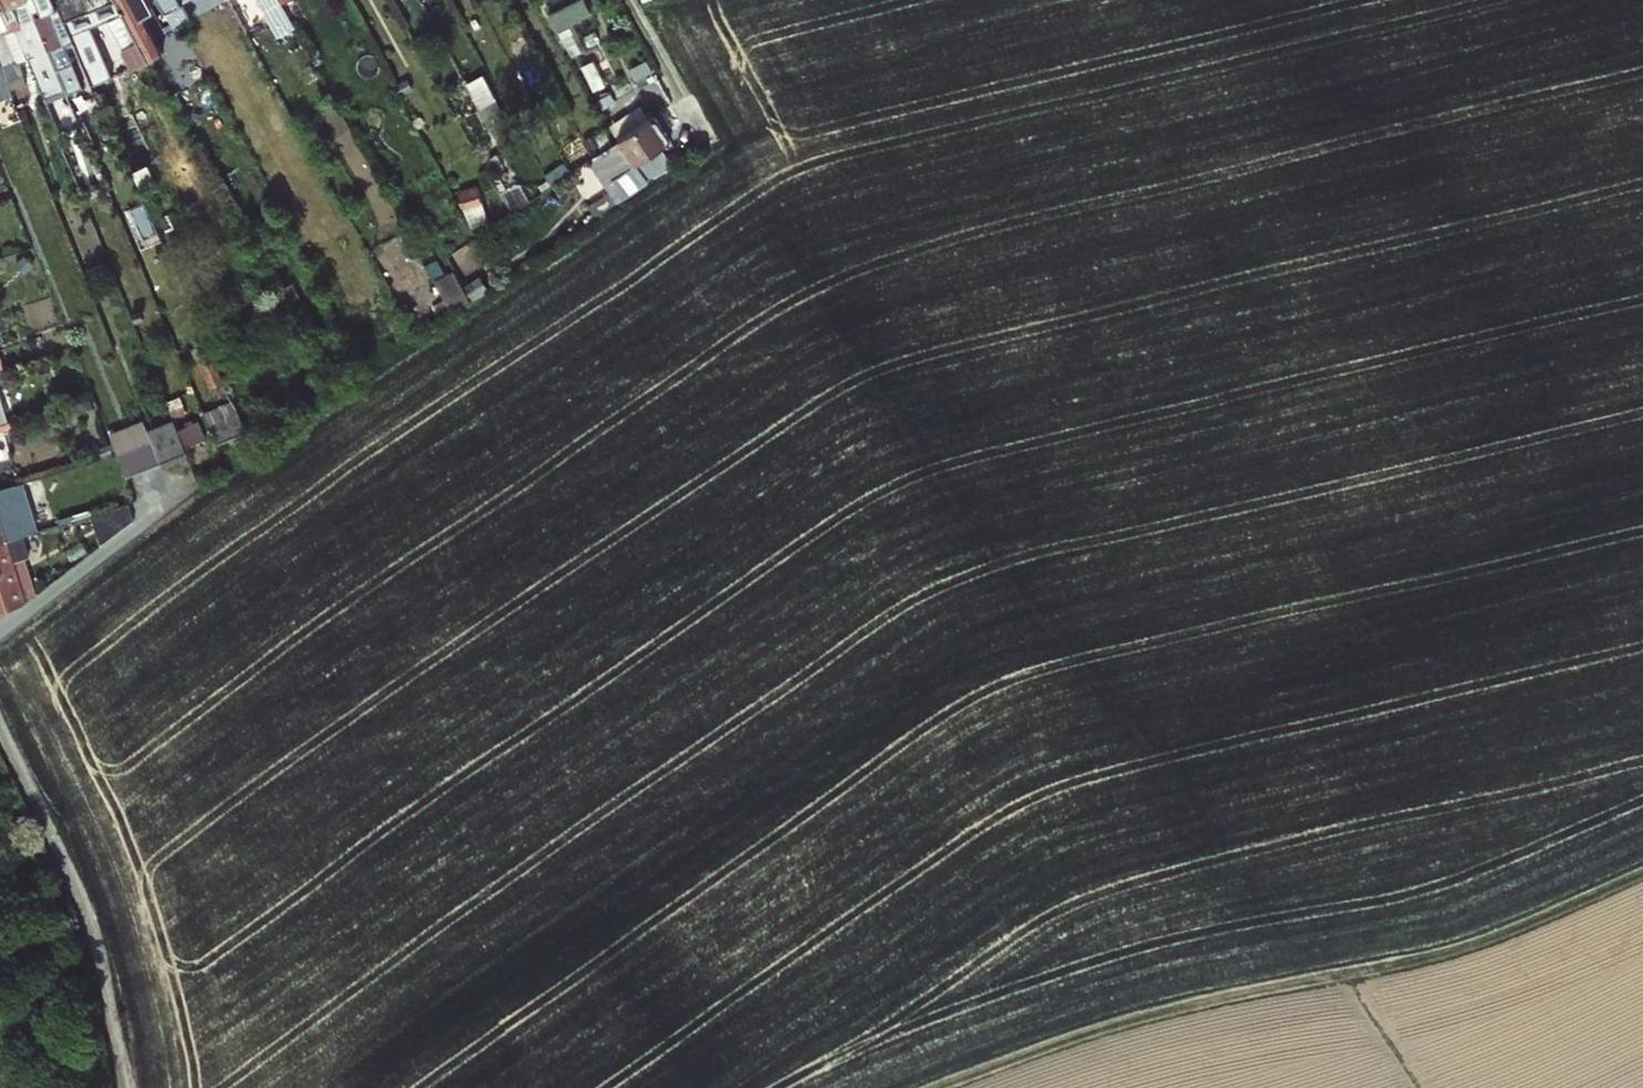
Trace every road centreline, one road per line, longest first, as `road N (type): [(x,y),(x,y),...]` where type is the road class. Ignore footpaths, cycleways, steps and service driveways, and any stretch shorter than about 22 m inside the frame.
road 1 (track): [(941,1087),(1146,1016),(1489,939),(1642,870)]
road 2 (residential): [(129,1087),(73,884),(0,732)]

